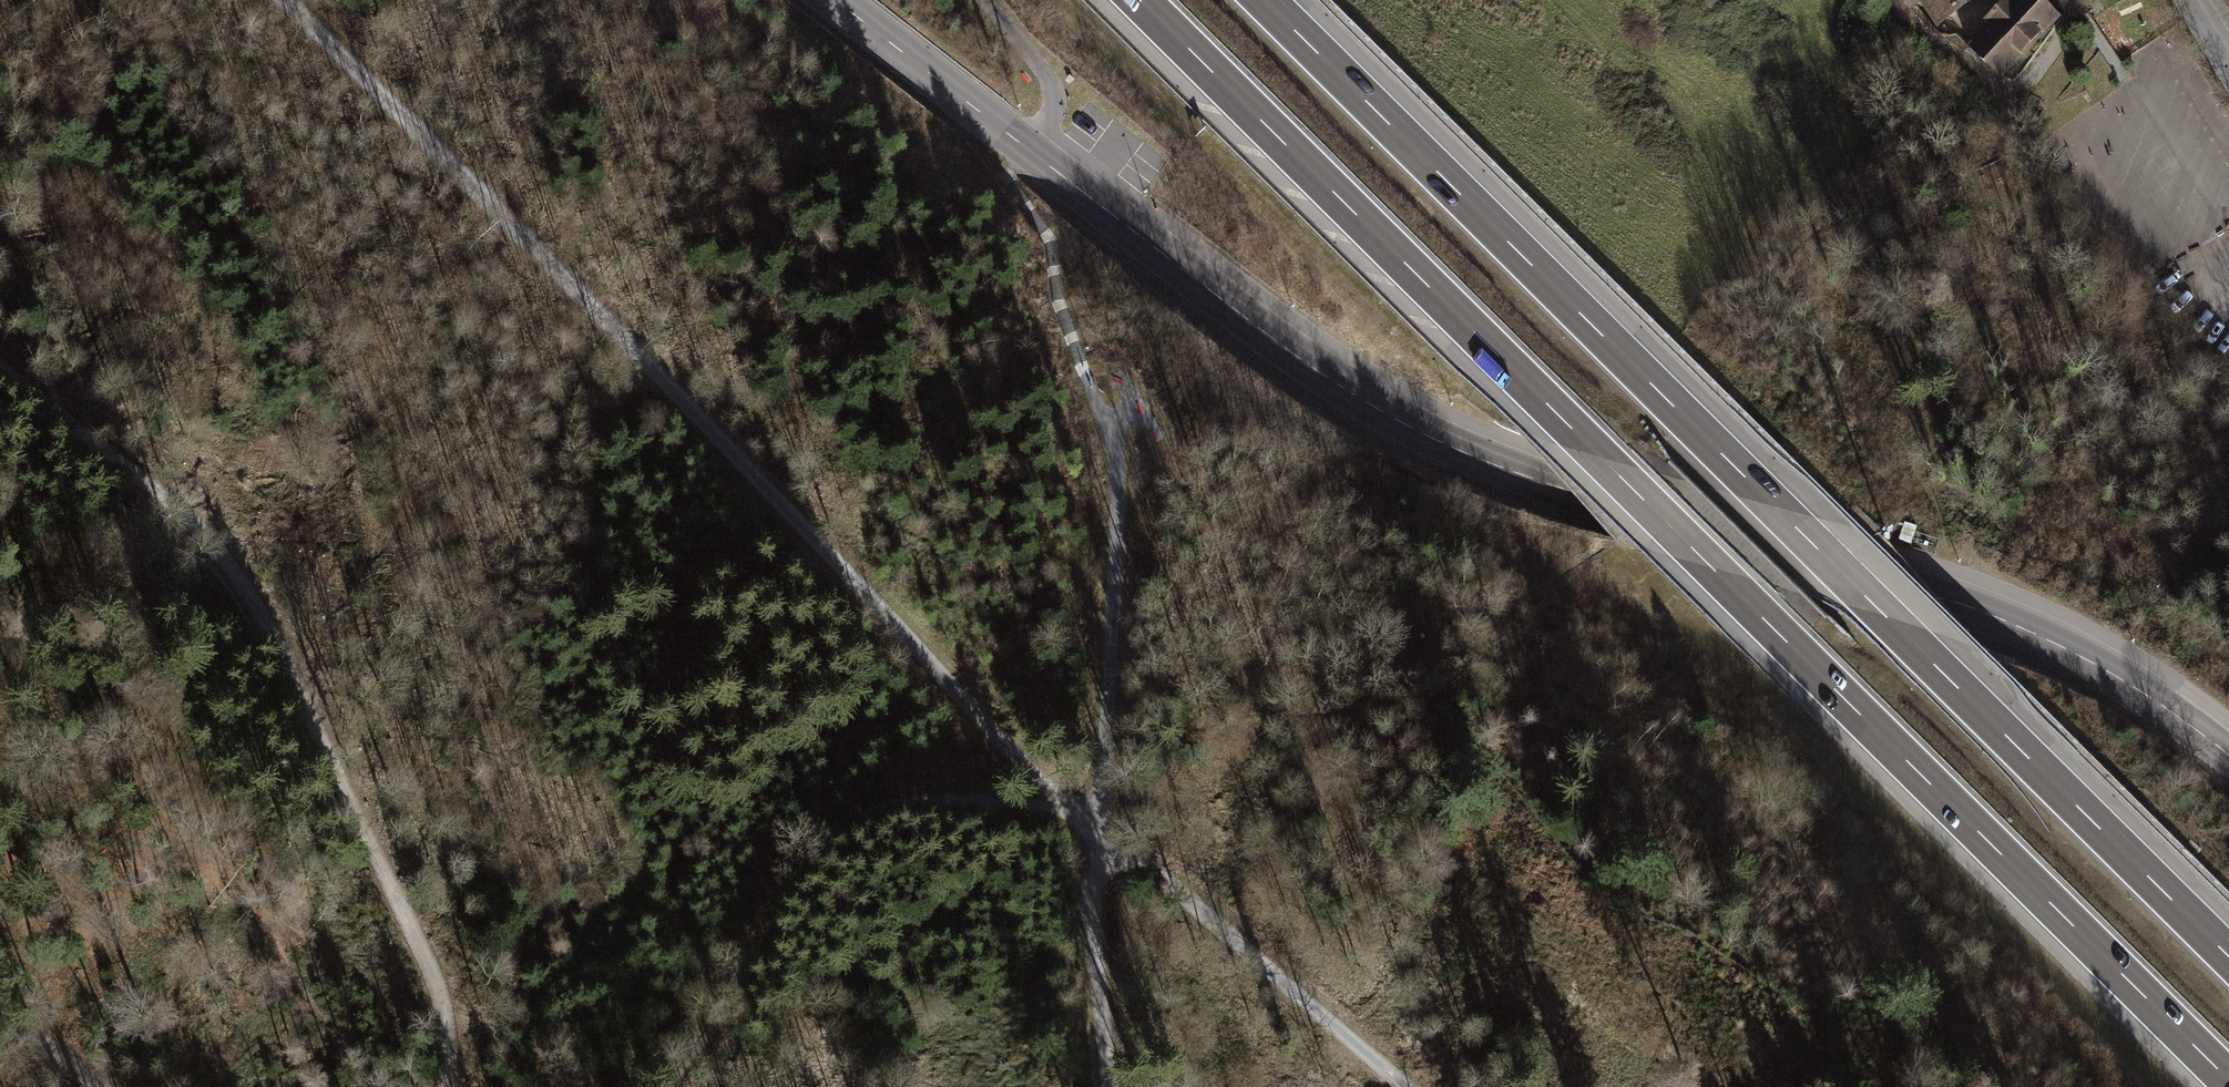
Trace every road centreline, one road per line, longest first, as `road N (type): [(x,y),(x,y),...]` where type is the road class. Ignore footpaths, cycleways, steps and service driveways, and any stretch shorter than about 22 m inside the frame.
road 1 (tertiary): [(2228,756),(2116,676),(1992,615),(1567,490),(1467,454),(1379,410),(1295,355),(834,0)]
road 2 (motorway): [(1140,0),(2228,1082)]
road 3 (motorway): [(2228,956),(1264,0)]
road 4 (track): [(1062,805),(561,268),(286,0)]
road 5 (track): [(0,349),(161,494),(269,624),(433,978),(445,1014),(447,1086)]
road 6 (track): [(1986,1086),(1961,1023),(1795,851),(1641,734),(1513,660)]
road 7 (track): [(1407,1086),(1098,832)]
road 8 (track): [(1110,1086),(1089,905),(1098,832)]
road 9 (track): [(987,0),(1054,94),(1029,149)]
road 10 (track): [(107,1086),(0,1016)]

